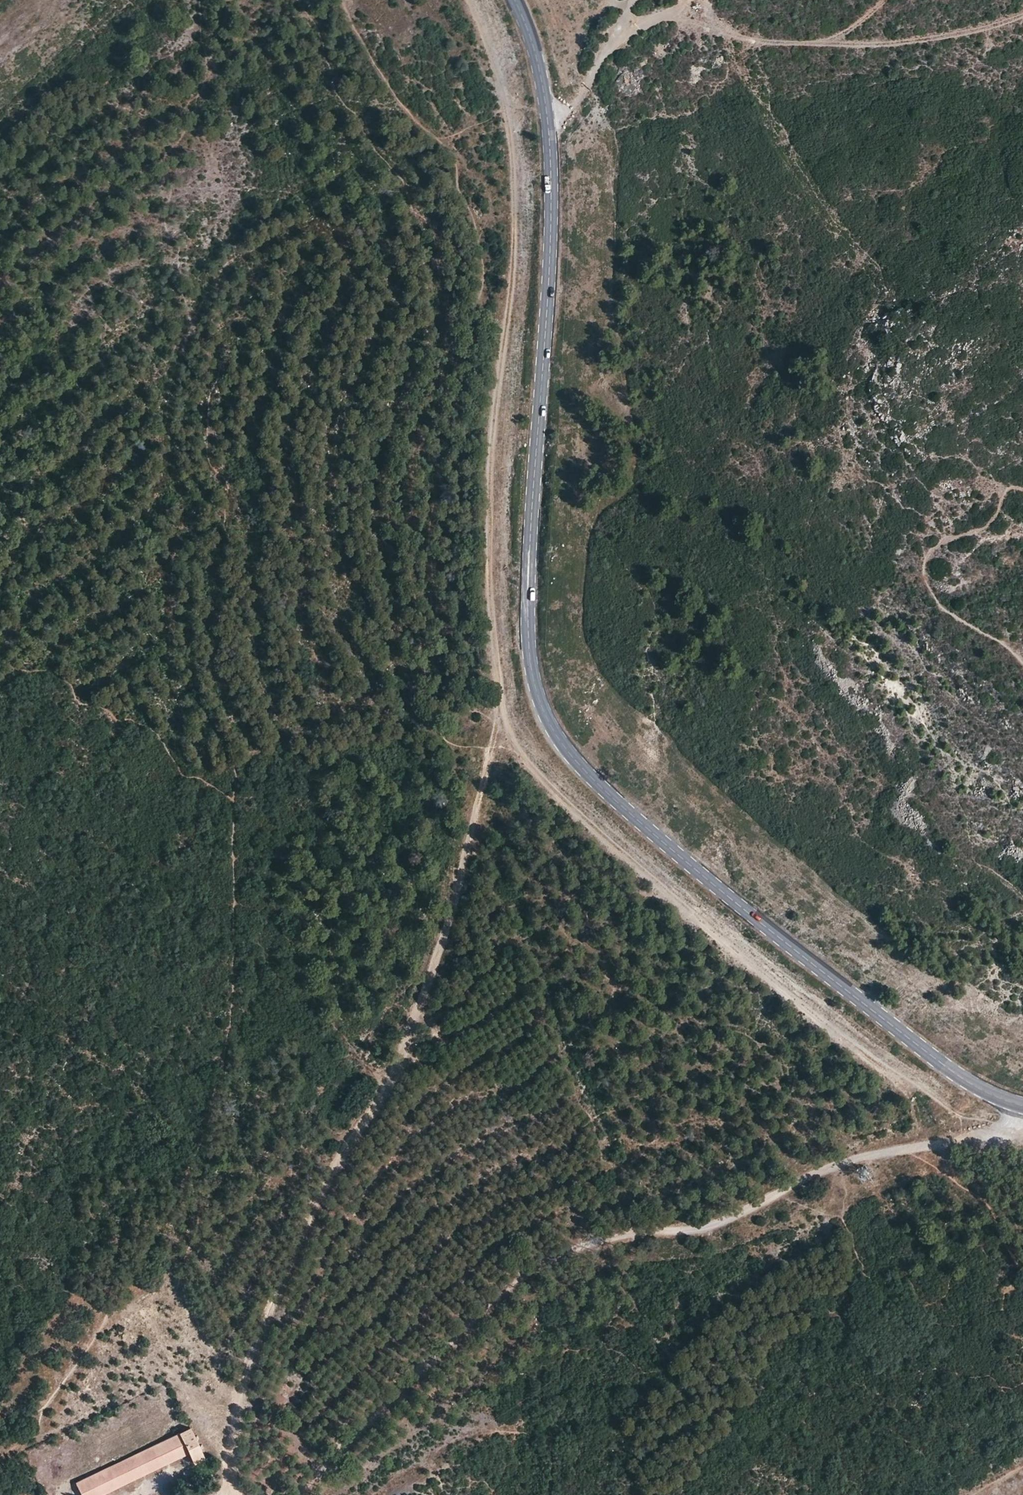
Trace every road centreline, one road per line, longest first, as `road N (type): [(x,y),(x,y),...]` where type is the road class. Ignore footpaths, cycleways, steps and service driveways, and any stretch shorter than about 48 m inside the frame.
road 1 (track): [(1022,1141),(896,1069),(555,790),(517,748),(492,667),(484,589),(514,209),(500,89),(462,0)]
road 2 (secondary): [(1022,1106),(957,1075),(652,835),(566,752),(537,699),(527,627),(549,144),(540,74),(515,0)]
road 3 (track): [(501,703),(456,901),(396,1076),(306,1223),(254,1349),(232,1427),(229,1494)]
road 4 (track): [(1016,1140),(909,1148),(842,1162),(724,1221),(601,1242),(536,1266),(479,1312),(296,1494)]
road 5 (track): [(562,111),(633,0)]

